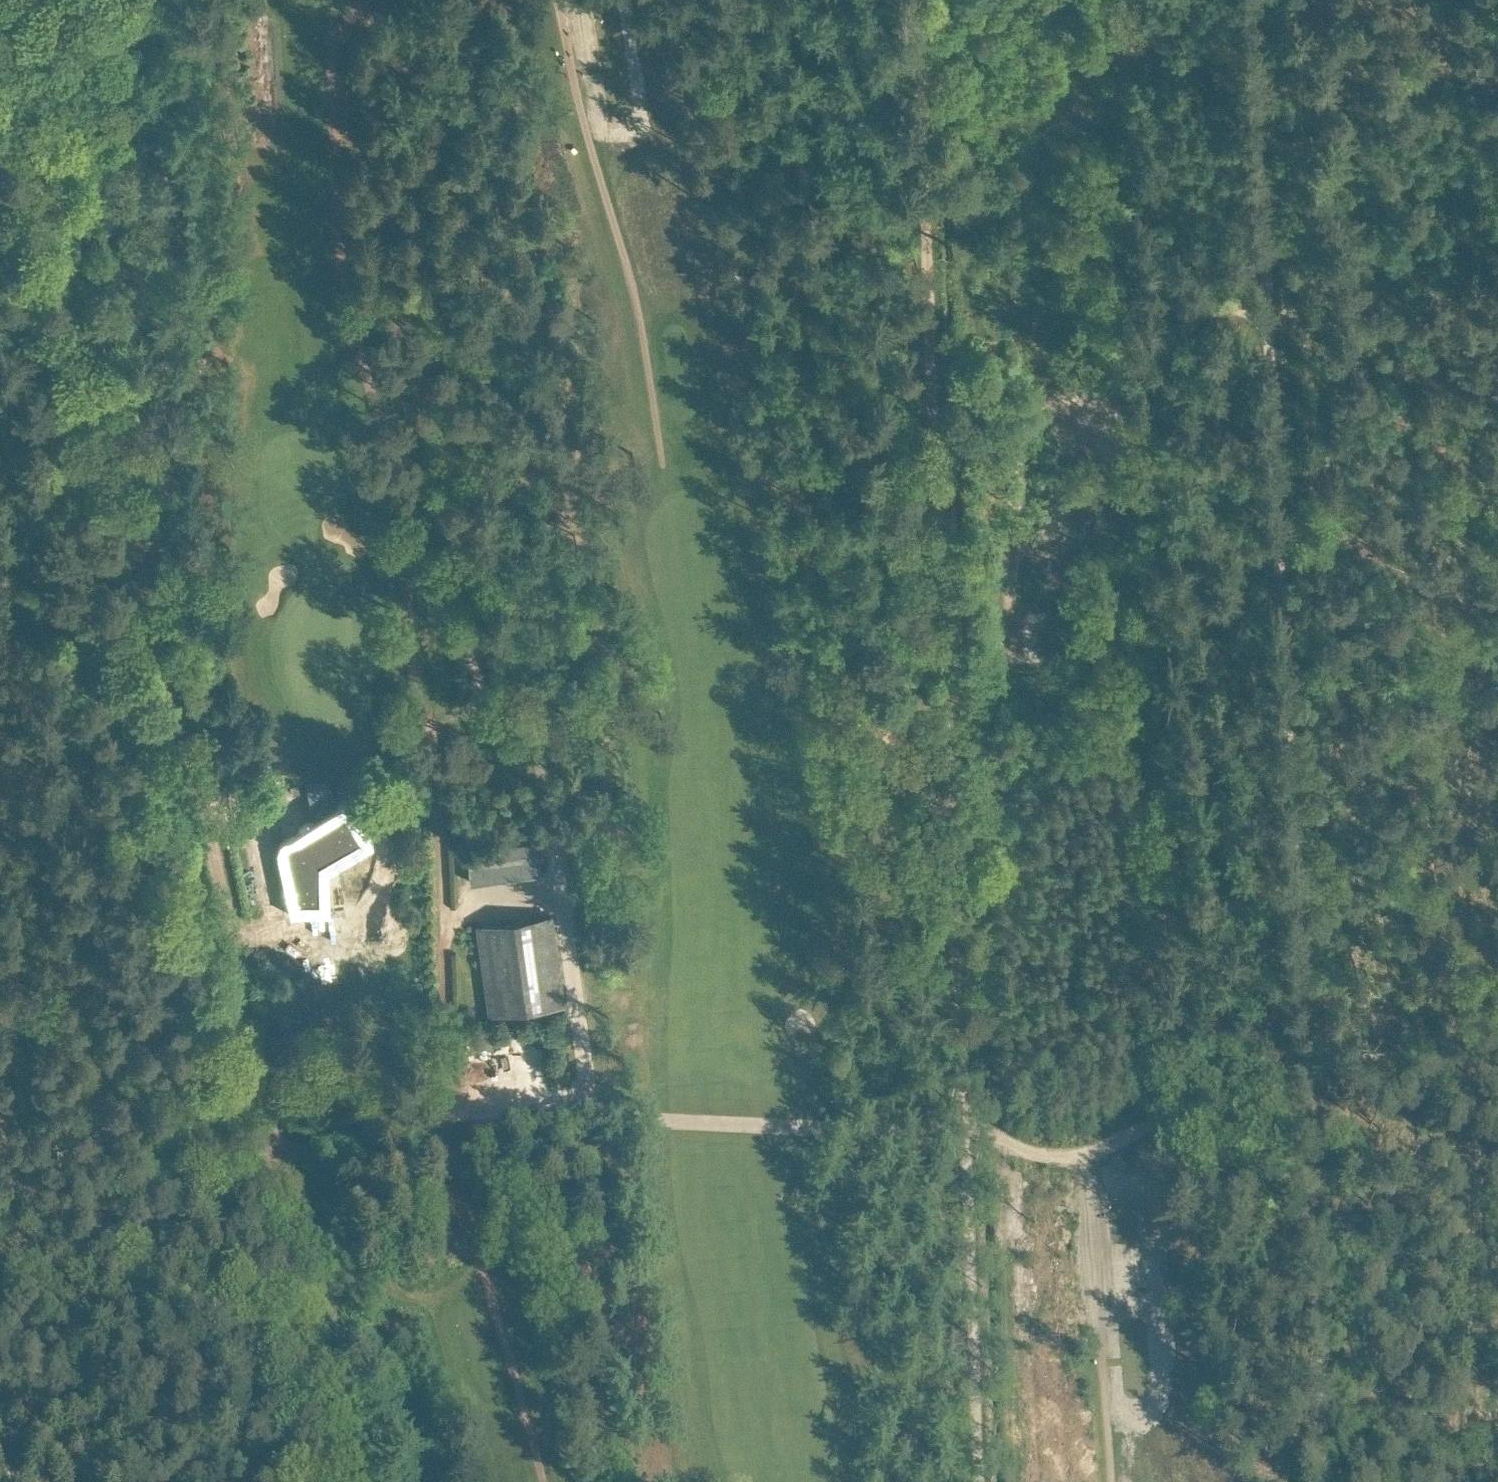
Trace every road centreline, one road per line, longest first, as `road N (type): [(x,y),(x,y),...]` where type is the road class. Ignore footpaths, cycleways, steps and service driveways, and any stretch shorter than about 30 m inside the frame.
road 1 (track): [(347,1481),(51,71),(14,0)]
road 2 (track): [(1315,1229),(1211,1135),(1181,1124),(1149,1130),(1091,1164),(1054,1169),(979,1128),(469,1113),(409,1123),(380,1138),(277,1165)]

